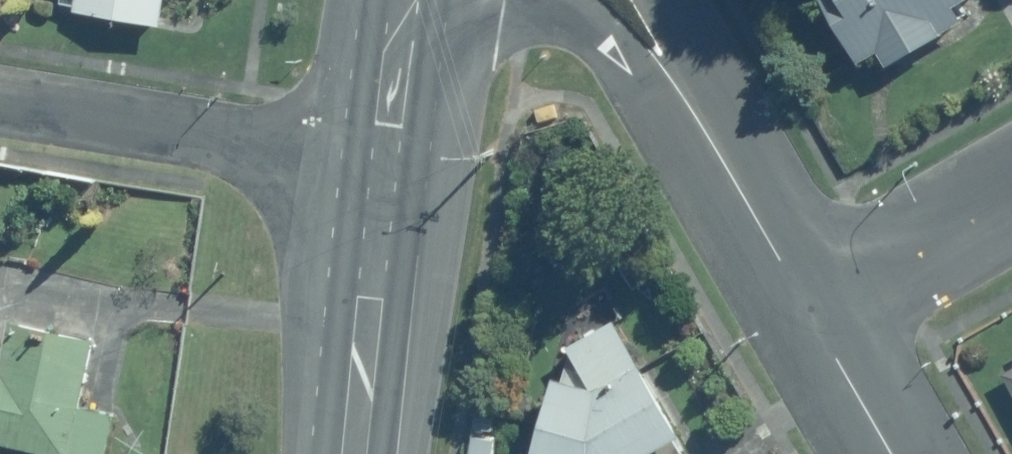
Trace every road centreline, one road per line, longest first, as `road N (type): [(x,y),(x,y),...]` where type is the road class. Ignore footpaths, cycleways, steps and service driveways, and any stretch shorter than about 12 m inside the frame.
road 1 (residential): [(0,99),(386,158)]
road 2 (tertiary): [(814,320),(624,0)]
road 3 (secondary): [(354,453),(386,158)]
road 4 (residential): [(814,320),(1011,198)]
road 5 (secondary): [(386,158),(408,0)]
road 6 (tertiary): [(890,453),(814,320)]

